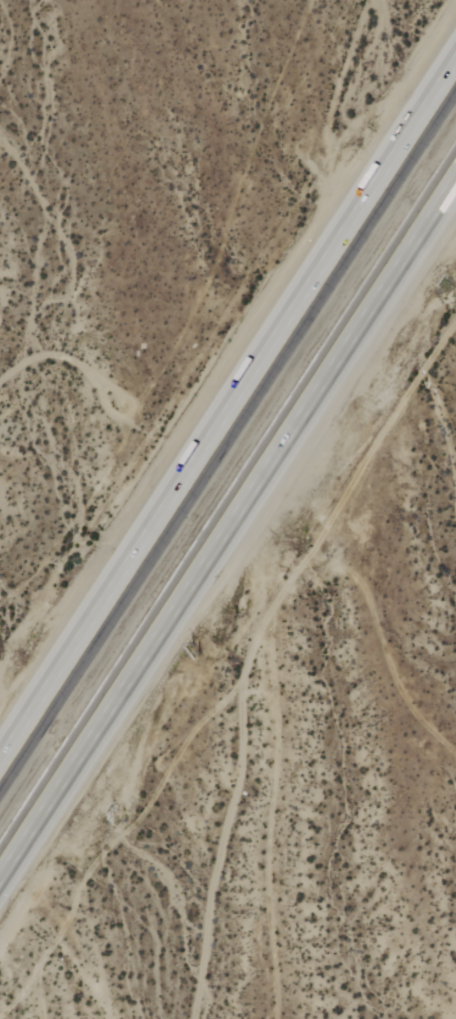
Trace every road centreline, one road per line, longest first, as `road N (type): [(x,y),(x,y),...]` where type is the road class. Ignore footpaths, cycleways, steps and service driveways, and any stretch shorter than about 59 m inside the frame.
road 1 (motorway): [(0,879),(455,181)]
road 2 (motorway): [(455,56),(0,752)]

